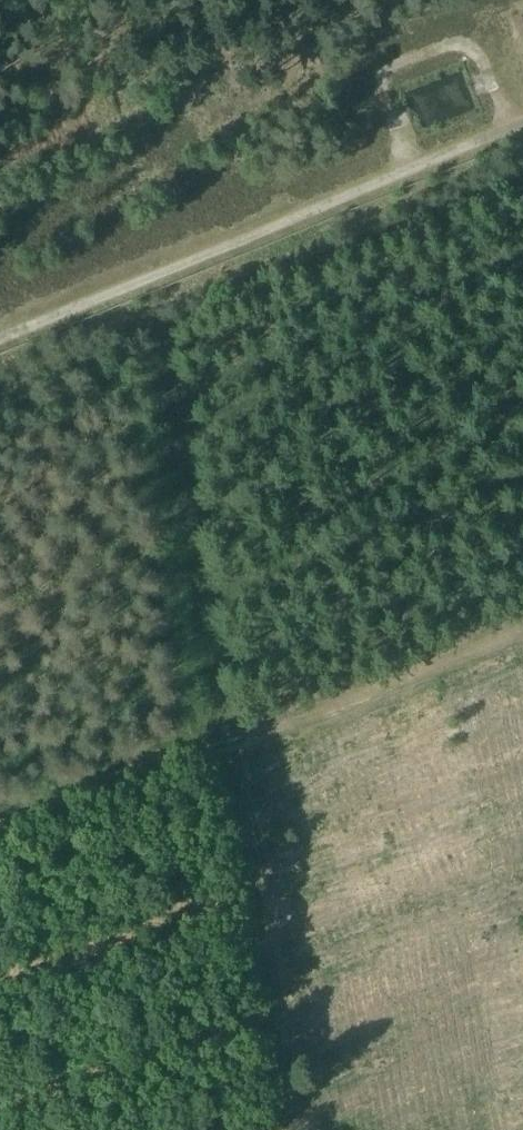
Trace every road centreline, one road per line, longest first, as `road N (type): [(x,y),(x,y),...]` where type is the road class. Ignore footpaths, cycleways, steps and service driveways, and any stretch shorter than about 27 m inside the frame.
road 1 (track): [(522,122),(0,336)]
road 2 (track): [(305,1129),(229,732)]
road 3 (track): [(229,732),(153,351)]
road 4 (track): [(229,732),(522,617)]
road 5 (track): [(0,827),(229,732)]

